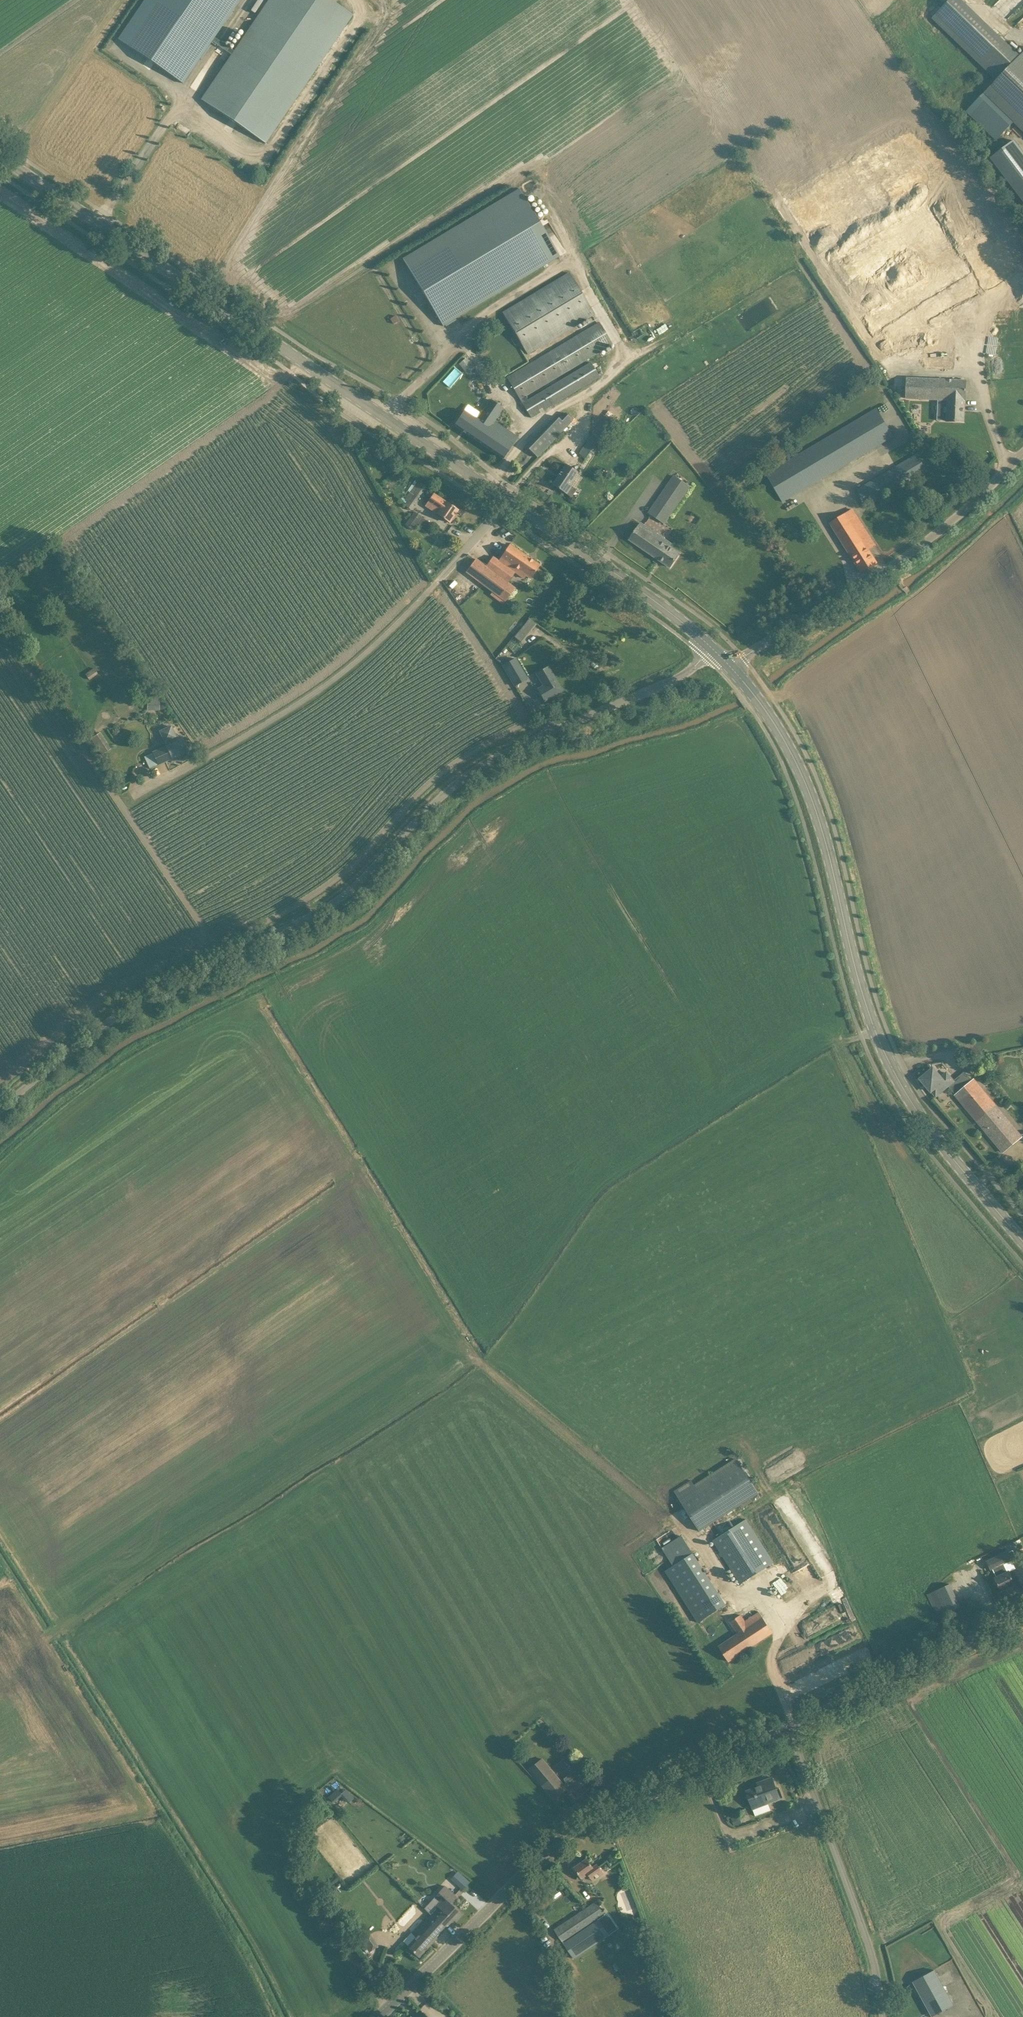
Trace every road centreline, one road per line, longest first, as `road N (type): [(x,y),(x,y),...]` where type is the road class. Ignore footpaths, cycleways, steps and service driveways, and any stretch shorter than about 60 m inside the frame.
road 1 (tertiary): [(716,654),(508,500),(0,157)]
road 2 (unclassified): [(0,1109),(110,1020),(350,892),(440,798),(490,760),(716,654)]
road 3 (tertiary): [(1022,1239),(889,1067),(859,987),(801,773),(729,667)]
road 4 (unclassified): [(791,1727),(559,1840),(377,2016)]
road 5 (track): [(153,786),(338,678),(388,636),(508,500)]
road 6 (unclassified): [(729,667),(921,546),(1022,453)]
road 7 (unclassified): [(881,2016),(873,1948),(791,1727)]
road 8 (unclassified): [(1022,1617),(791,1727)]

